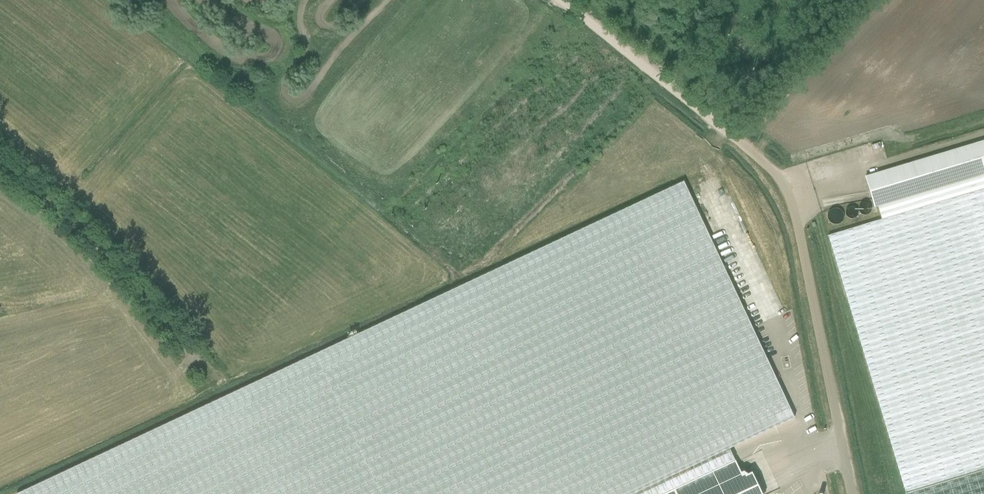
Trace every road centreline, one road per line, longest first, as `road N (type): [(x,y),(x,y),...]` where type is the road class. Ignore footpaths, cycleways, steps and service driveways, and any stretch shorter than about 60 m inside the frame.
road 1 (unclassified): [(845,493),(790,217),(765,172),(707,118)]
road 2 (track): [(0,162),(67,214),(216,387)]
road 3 (track): [(707,118),(566,0)]

